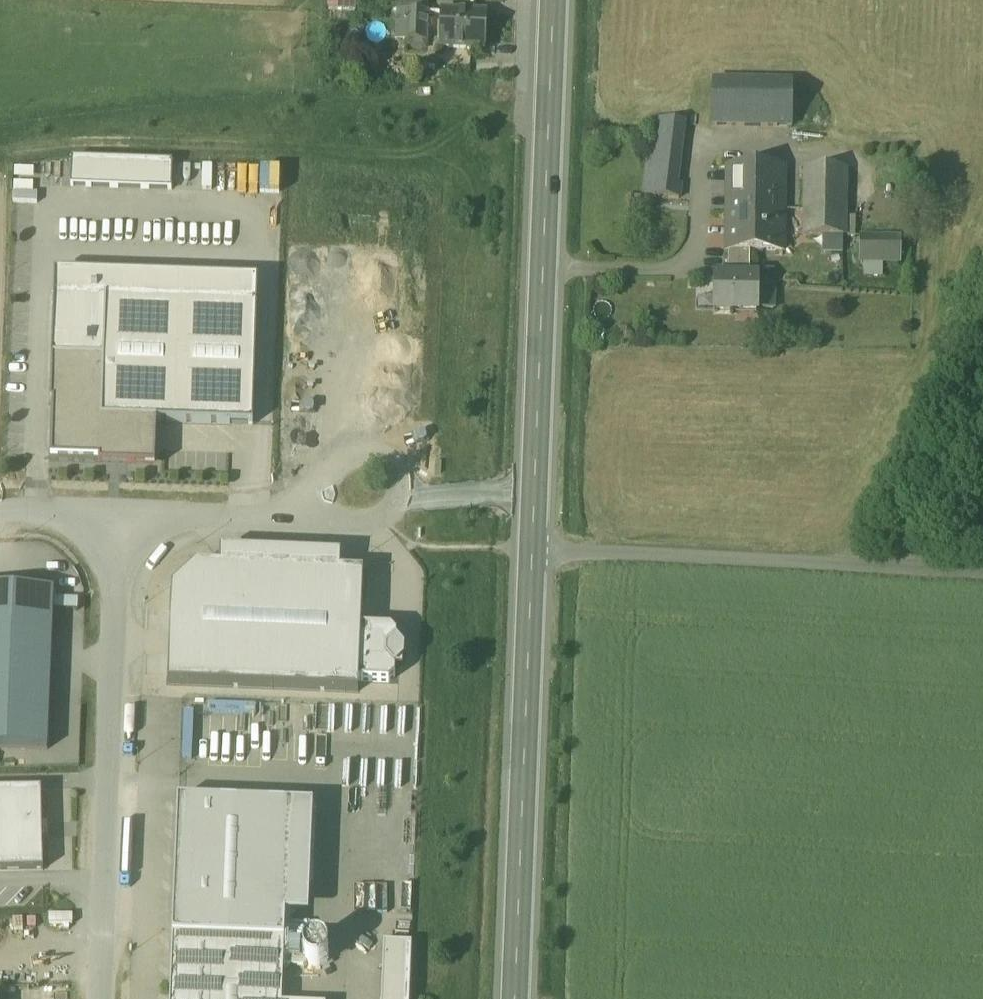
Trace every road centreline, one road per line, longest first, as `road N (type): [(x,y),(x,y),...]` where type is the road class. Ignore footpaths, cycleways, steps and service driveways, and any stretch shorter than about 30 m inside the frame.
road 1 (primary): [(553,0),(531,547)]
road 2 (unclassified): [(100,998),(117,515)]
road 3 (unclassified): [(531,547),(982,572)]
road 4 (primary): [(531,547),(513,998)]
road 5 (unclassified): [(278,519),(362,522),(398,506),(401,475),(389,462),(354,457),(334,469)]
road 6 (unclassified): [(117,515),(278,519)]

